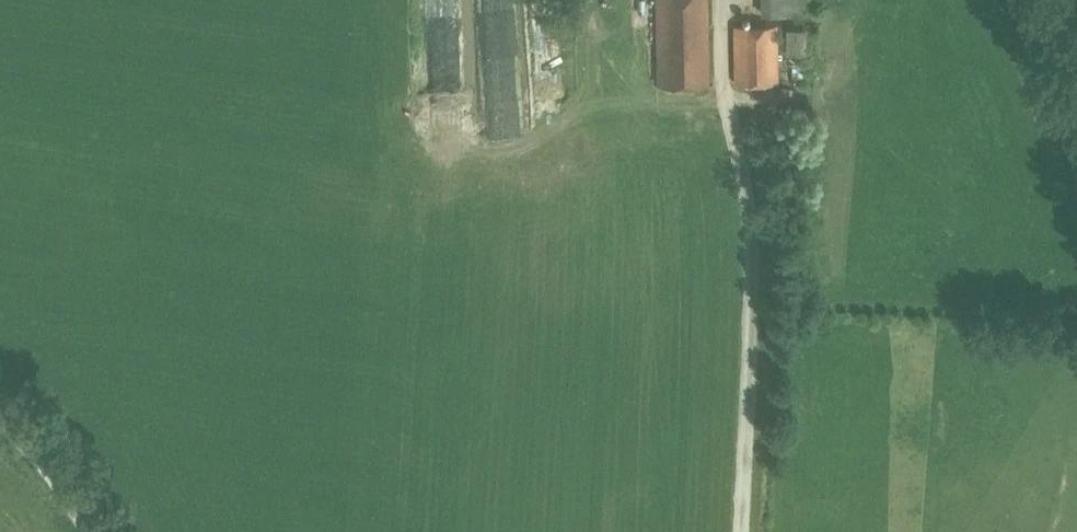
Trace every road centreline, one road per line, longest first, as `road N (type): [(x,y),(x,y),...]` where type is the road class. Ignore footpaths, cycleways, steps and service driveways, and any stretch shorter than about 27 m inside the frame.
road 1 (unclassified): [(94,531),(67,487),(0,421)]

